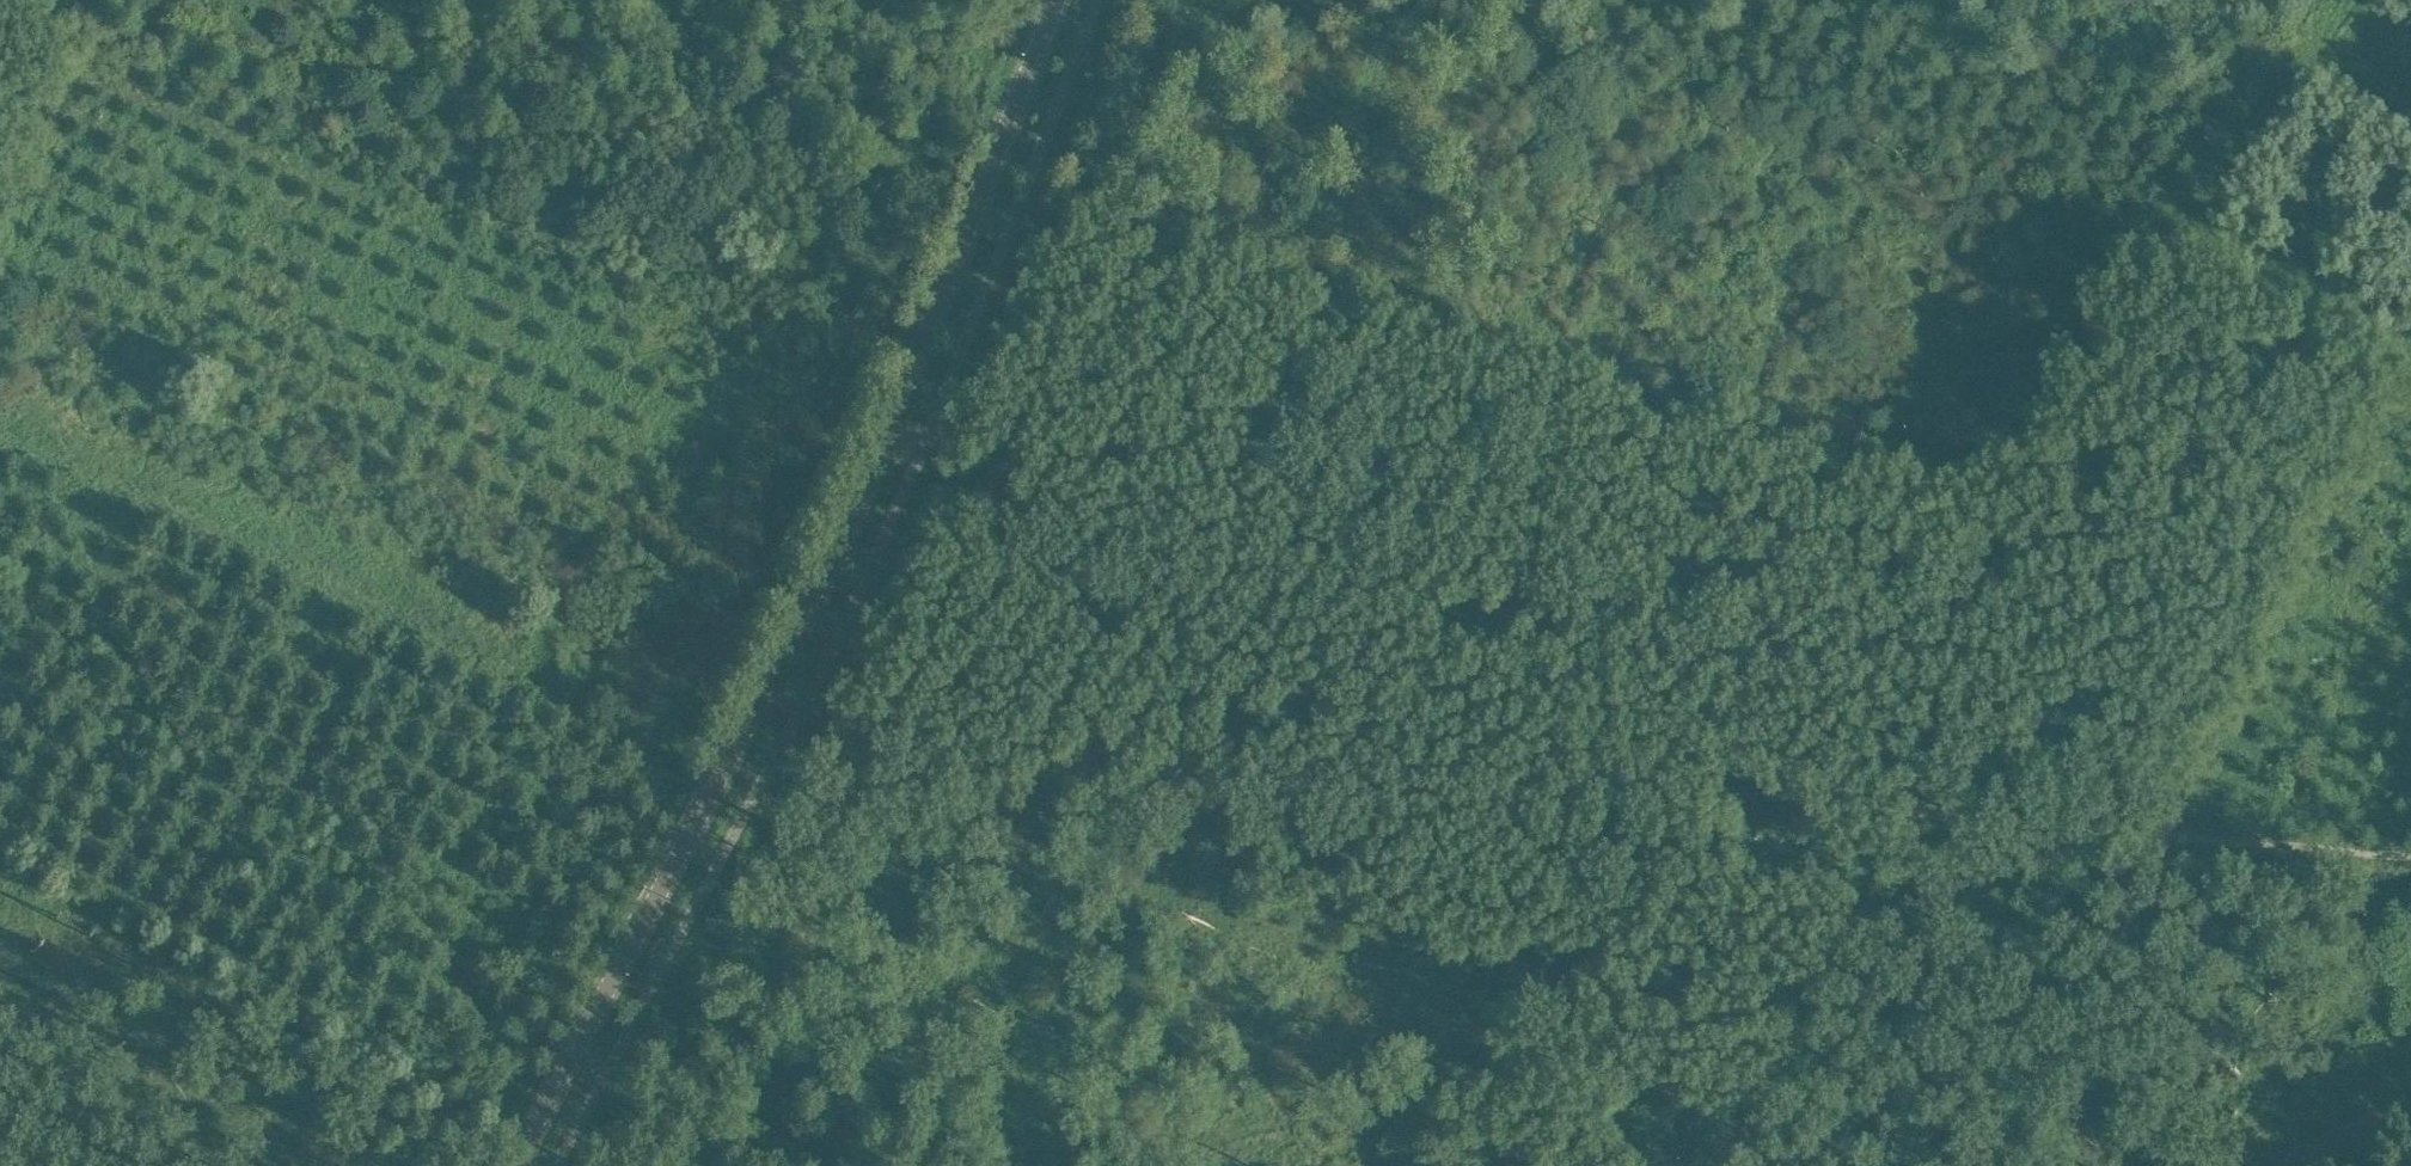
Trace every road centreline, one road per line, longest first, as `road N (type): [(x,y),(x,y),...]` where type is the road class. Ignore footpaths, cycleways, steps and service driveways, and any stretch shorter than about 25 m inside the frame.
road 1 (tertiary): [(512,1165),(845,528),(1056,0)]

